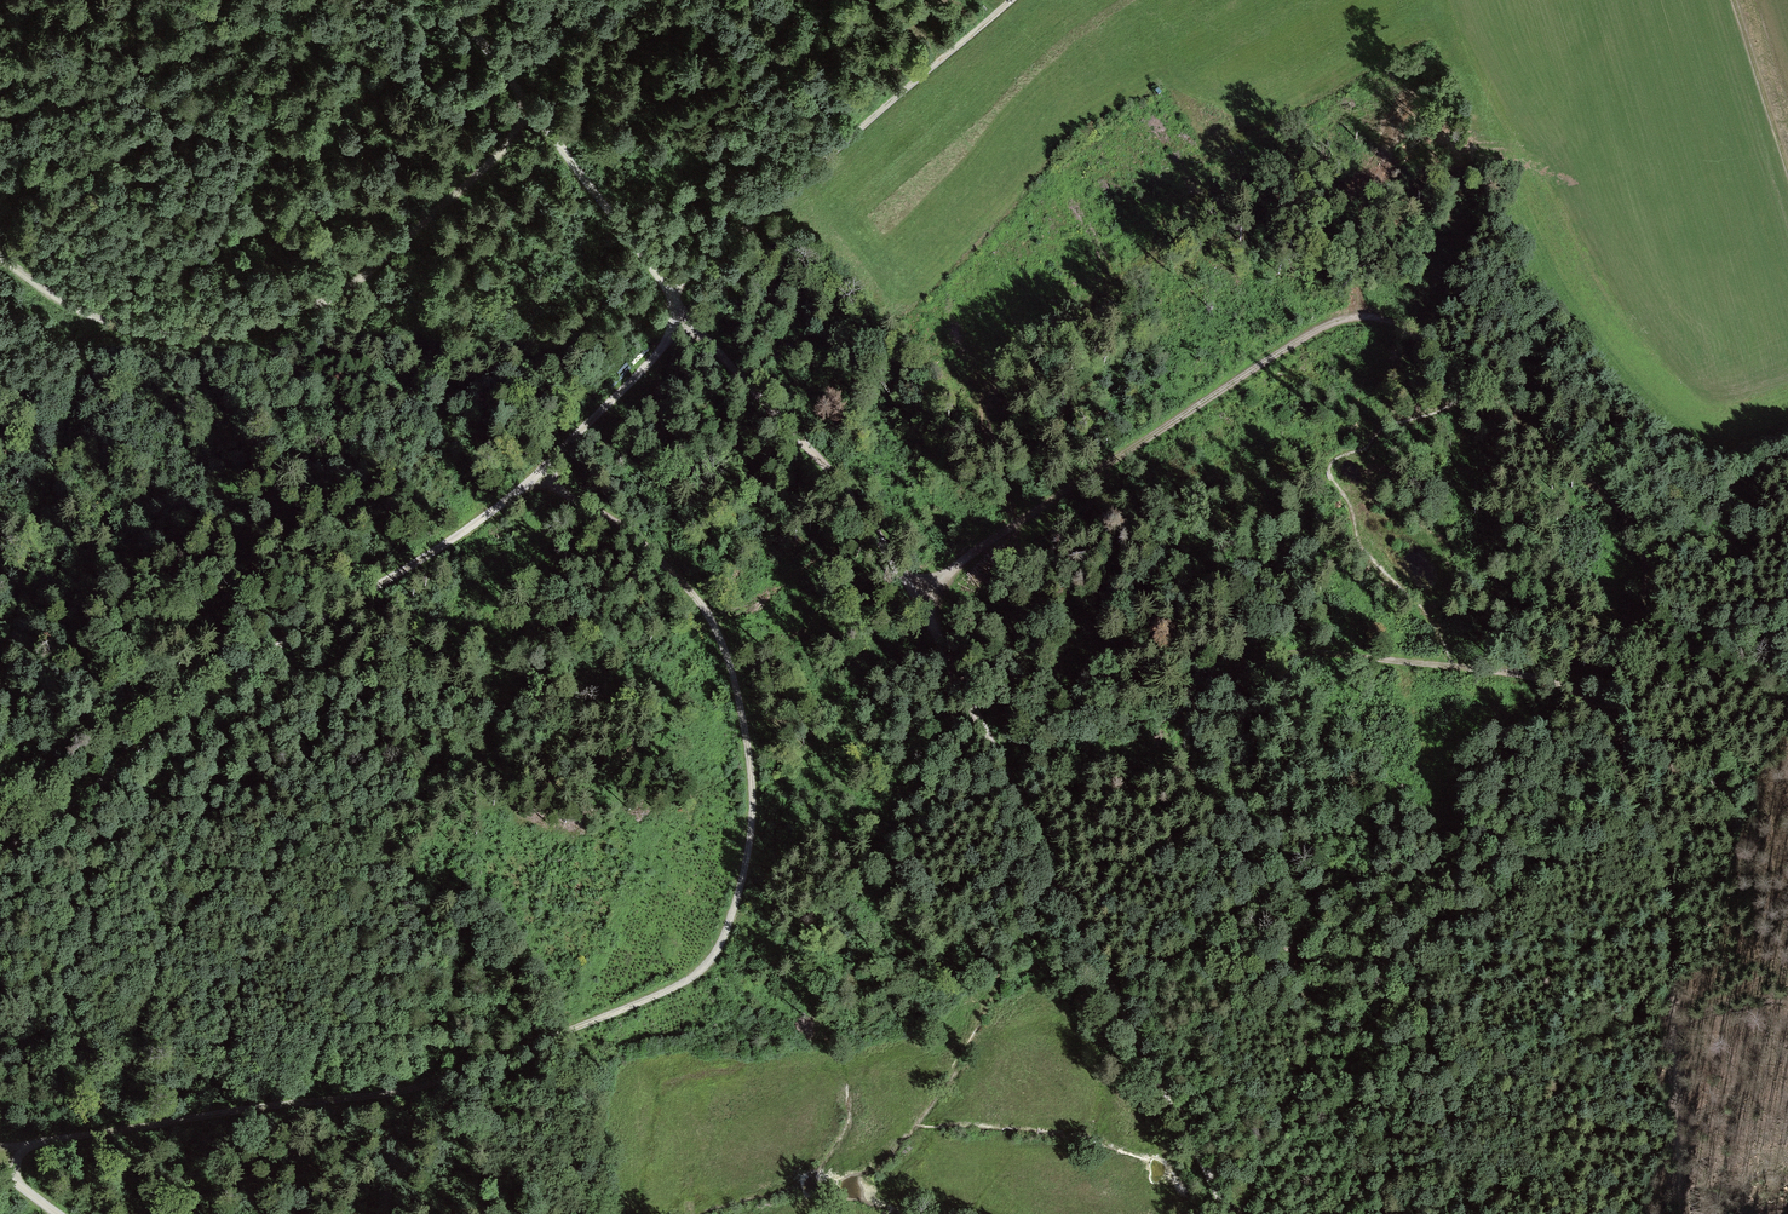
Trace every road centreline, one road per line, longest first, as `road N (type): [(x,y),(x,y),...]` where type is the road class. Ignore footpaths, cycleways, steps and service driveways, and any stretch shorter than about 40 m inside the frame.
road 1 (track): [(1671,1213),(1664,897),(1607,717),(1645,579),(1640,545),(1620,515),(1449,362),(1387,327),(1338,326),(1272,358),(915,594)]
road 2 (track): [(538,473),(627,527),(716,630),(753,785),(752,834),(722,948),(700,975),(450,1077),(35,1143),(0,1161)]
road 3 (track): [(1246,1213),(1297,1102),(1310,1018),(1277,918),(1190,770),(1188,727),(1197,700),(1247,659),(1310,649),(1511,672),(1610,703)]
road 4 (track): [(688,319),(538,473),(425,558),(307,622),(0,857)]
road 5 (track): [(539,115),(688,319),(847,485),(940,634)]
road 6 (track): [(1234,1213),(1098,963),(940,634)]
road 7 (track): [(539,115),(341,294),(265,322),(199,336),(125,328),(36,285),(0,256)]
road 8 (track): [(668,285),(1010,0)]
road 9 (track): [(1787,171),(1734,0)]
road 10 (track): [(451,0),(539,115)]

